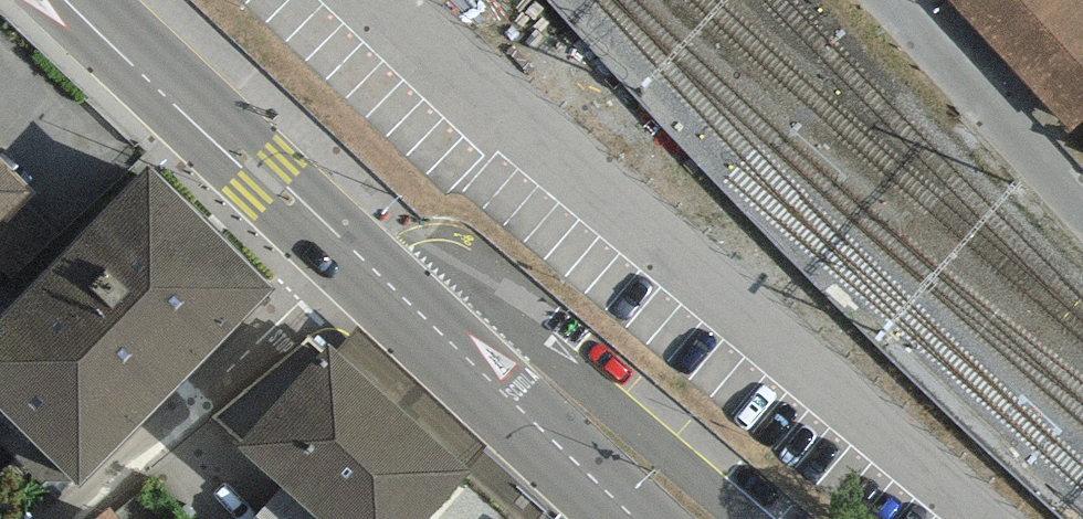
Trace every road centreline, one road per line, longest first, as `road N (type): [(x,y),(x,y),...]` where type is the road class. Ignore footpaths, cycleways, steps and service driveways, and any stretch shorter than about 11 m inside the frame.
road 1 (residential): [(349,247),(312,293),(57,518)]
road 2 (primary): [(638,518),(349,247)]
road 3 (primary): [(349,247),(71,0)]
road 4 (residential): [(888,0),(1082,214)]

